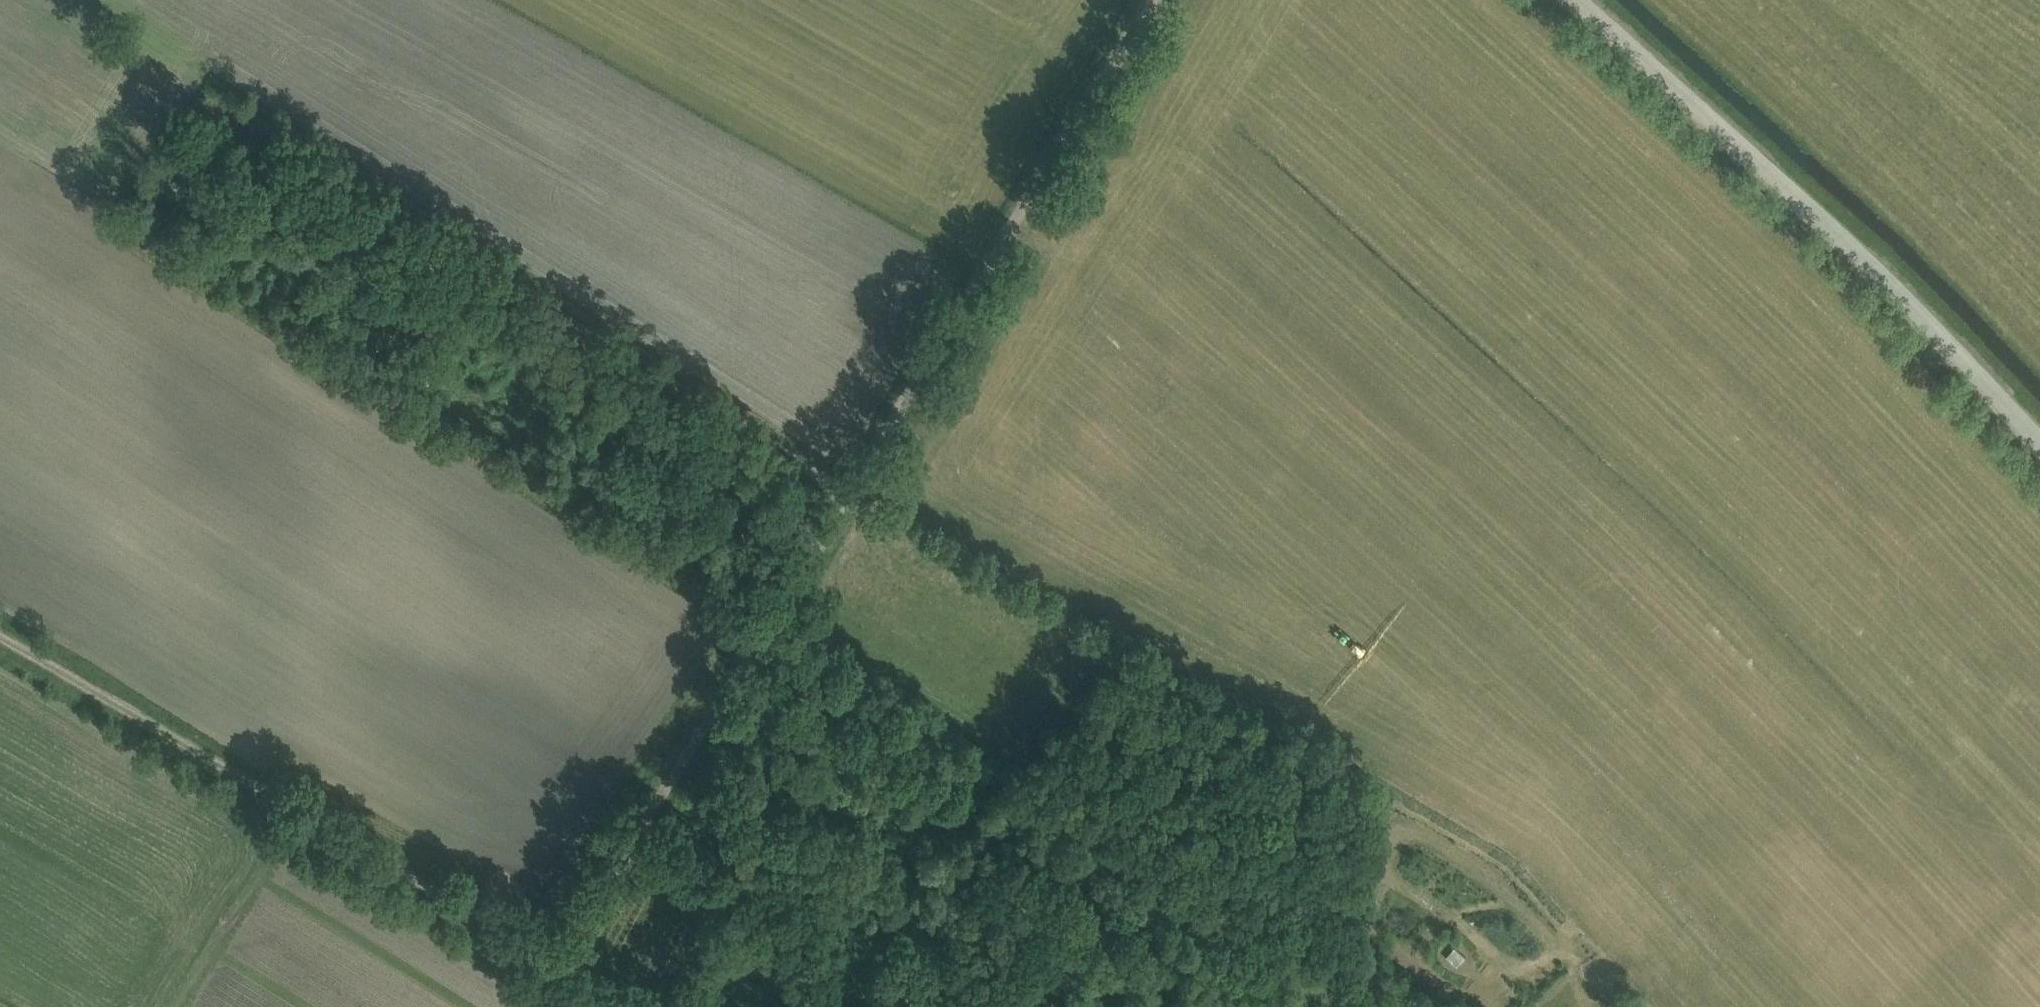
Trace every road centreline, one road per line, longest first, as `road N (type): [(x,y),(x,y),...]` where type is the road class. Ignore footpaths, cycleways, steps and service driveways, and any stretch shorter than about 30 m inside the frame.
road 1 (track): [(558,963),(1151,0)]
road 2 (track): [(633,1006),(0,636)]
road 3 (unclassified): [(2039,444),(1866,259),(1578,0)]

